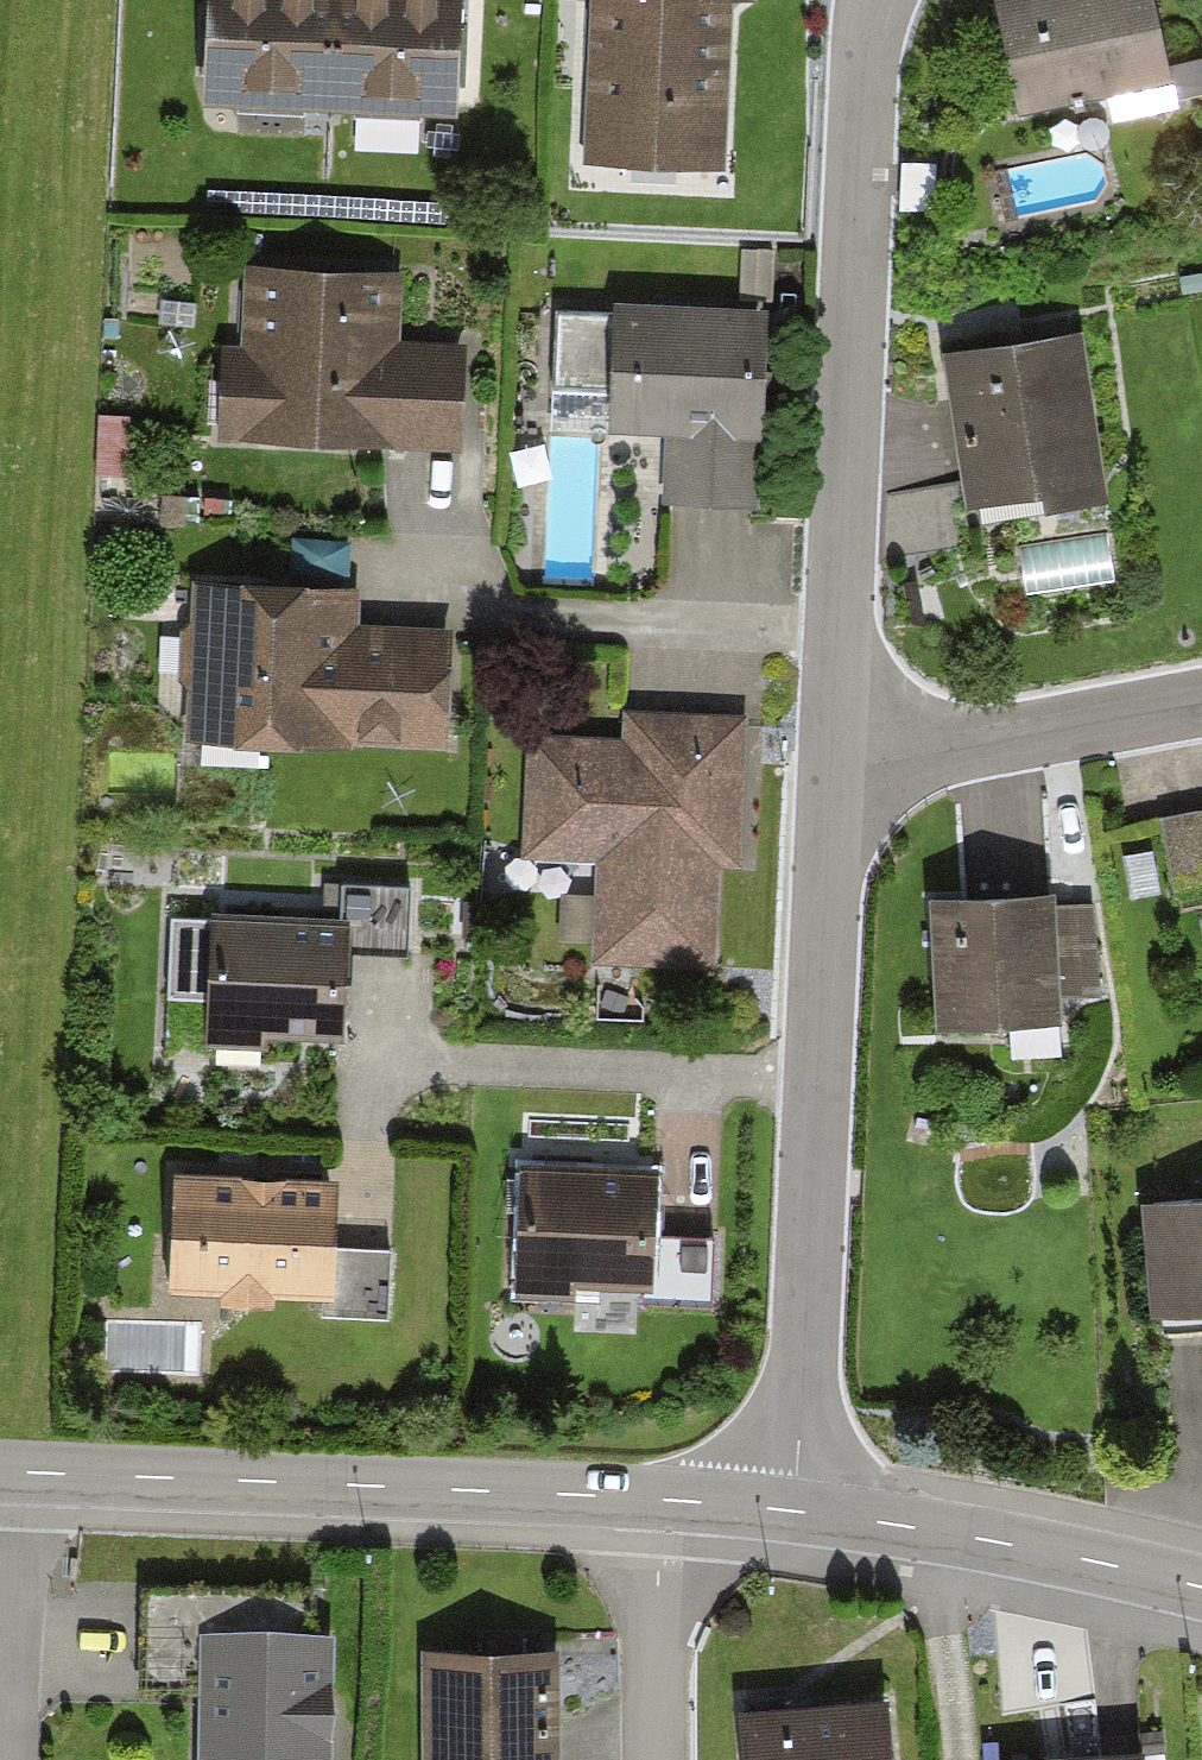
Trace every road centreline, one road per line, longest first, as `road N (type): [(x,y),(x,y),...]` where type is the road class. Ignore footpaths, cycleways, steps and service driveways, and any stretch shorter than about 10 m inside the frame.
road 1 (residential): [(836,757),(868,53),(883,0)]
road 2 (residential): [(793,1510),(836,757)]
road 3 (tertiary): [(663,1499),(16,1473)]
road 4 (tertiary): [(1201,1587),(955,1533),(793,1510)]
road 5 (residential): [(836,757),(998,743),(1201,704)]
road 6 (residential): [(16,1473),(11,1759)]
road 7 (residential): [(663,1499),(660,1759)]
road 8 (tertiary): [(793,1510),(663,1499)]

